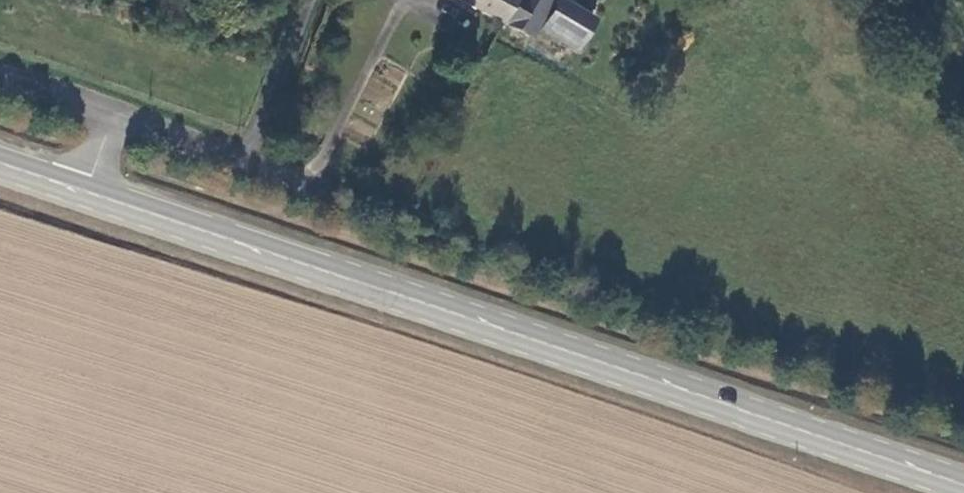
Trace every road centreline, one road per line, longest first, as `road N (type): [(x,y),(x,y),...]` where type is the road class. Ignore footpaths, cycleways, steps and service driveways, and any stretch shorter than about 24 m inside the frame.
road 1 (primary): [(963,485),(84,192)]
road 2 (residential): [(306,184),(113,113)]
road 3 (residential): [(113,113),(0,72)]

